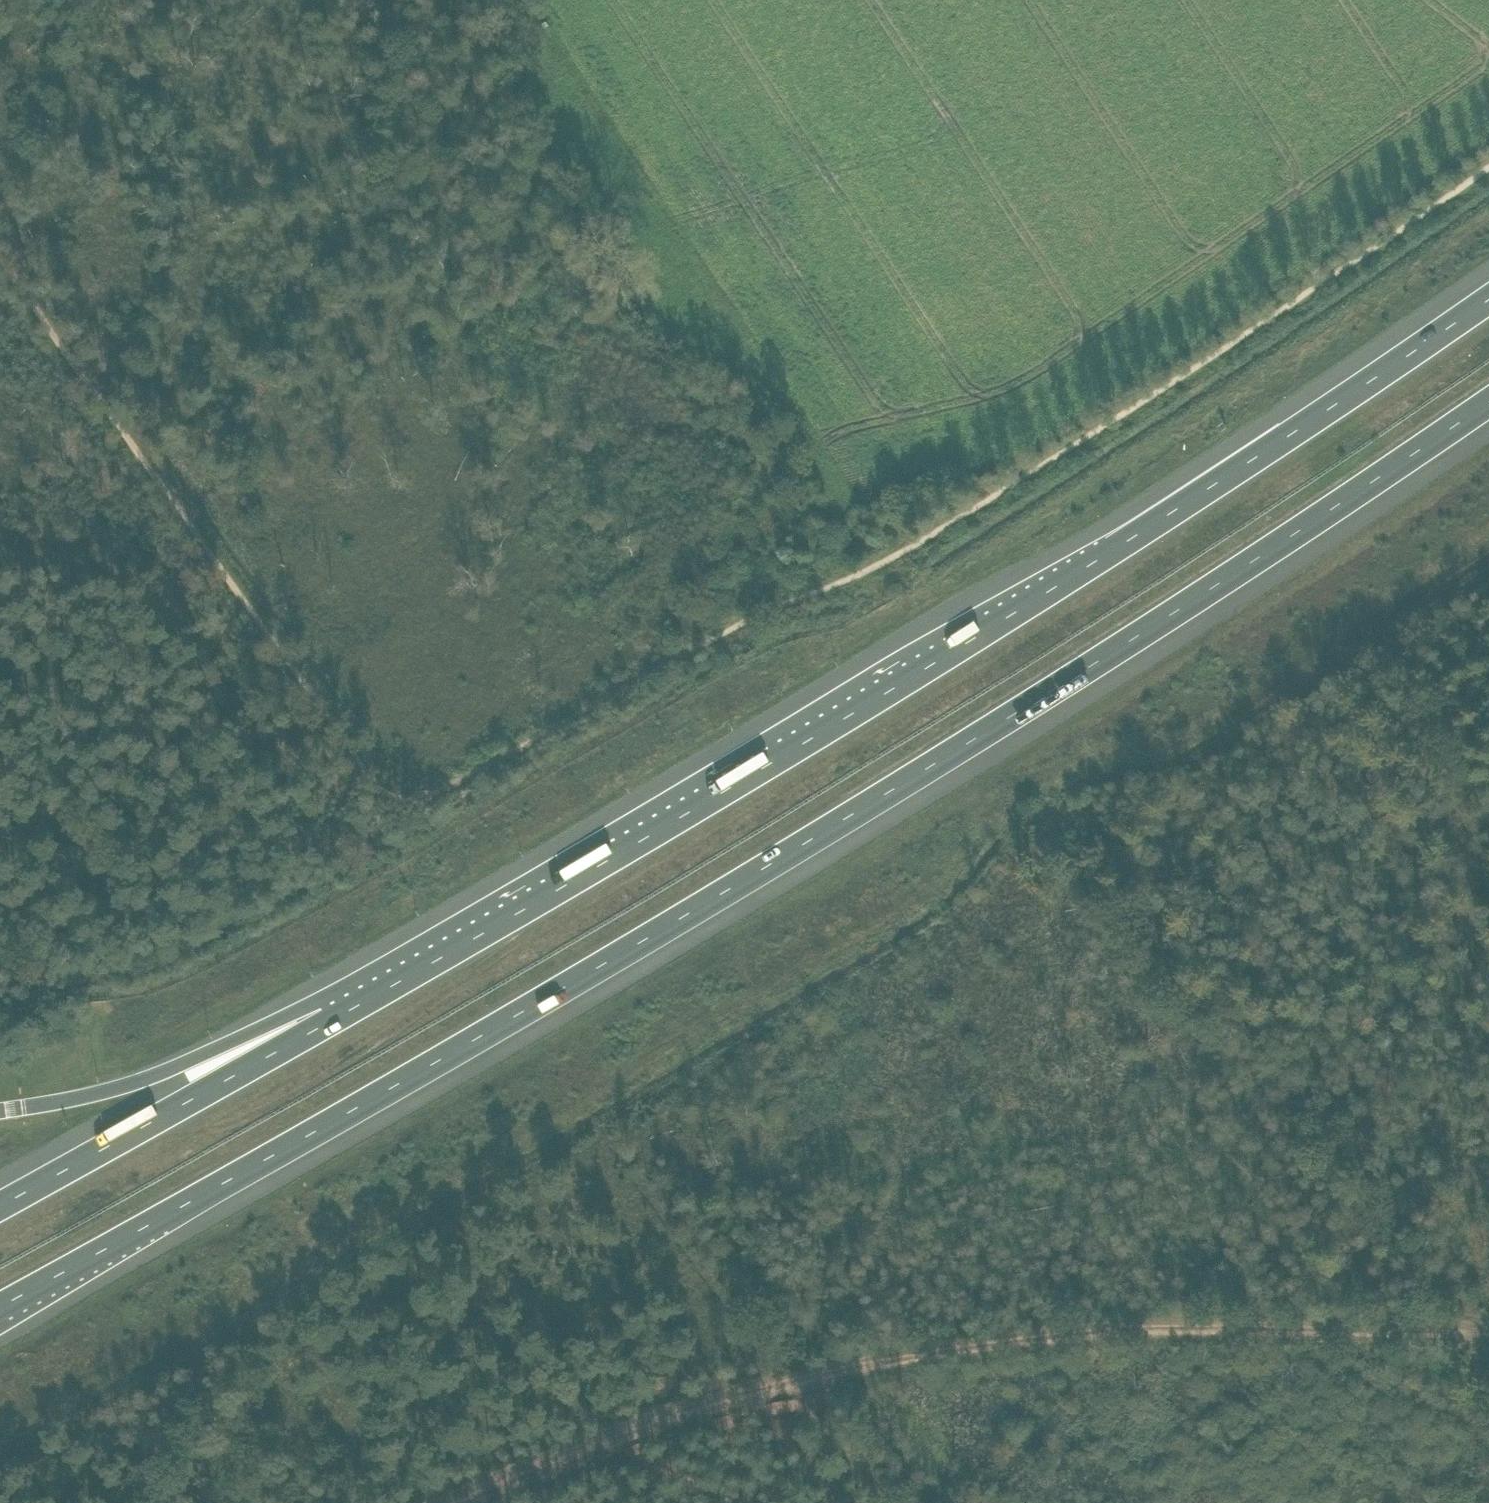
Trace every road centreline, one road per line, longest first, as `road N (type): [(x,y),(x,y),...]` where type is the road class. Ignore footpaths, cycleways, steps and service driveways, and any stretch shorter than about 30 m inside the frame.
road 1 (motorway): [(0,1306),(504,1023),(907,780),(1488,401)]
road 2 (motorway): [(1488,299),(1099,559),(333,1020)]
road 3 (track): [(1488,1336),(1210,1325),(965,1347),(812,1380)]
road 4 (motorway): [(333,1020),(0,1205)]
road 5 (track): [(812,1380),(553,1461),(463,1502)]
road 6 (motorway): [(333,1020),(107,1091),(23,1106)]
road 7 (track): [(888,1502),(855,1470),(812,1380)]

